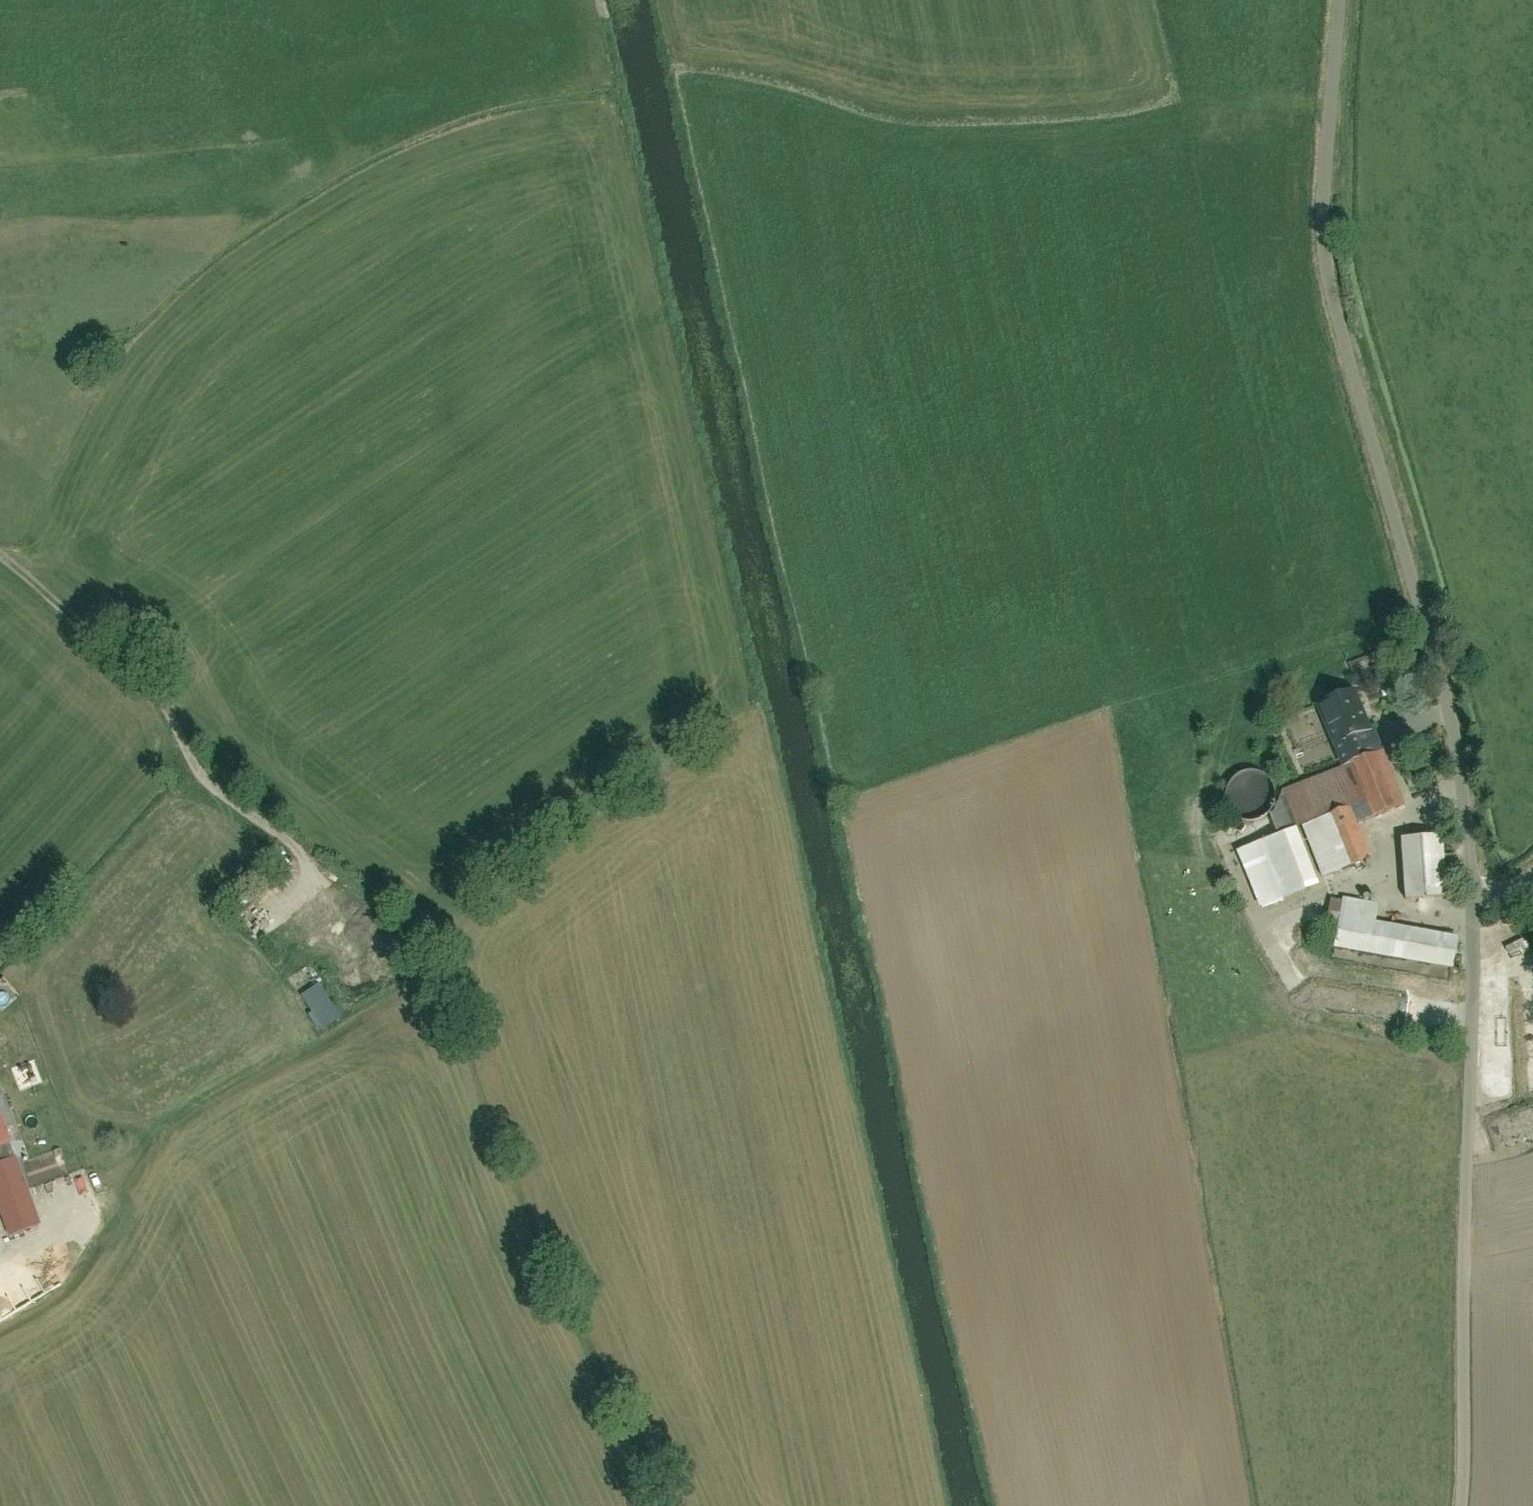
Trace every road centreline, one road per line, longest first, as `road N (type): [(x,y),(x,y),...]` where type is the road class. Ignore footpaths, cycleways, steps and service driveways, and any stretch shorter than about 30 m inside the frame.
road 1 (residential): [(1461,1505),(1472,942),(1465,802),(1448,717),(1320,263),(1339,0)]

